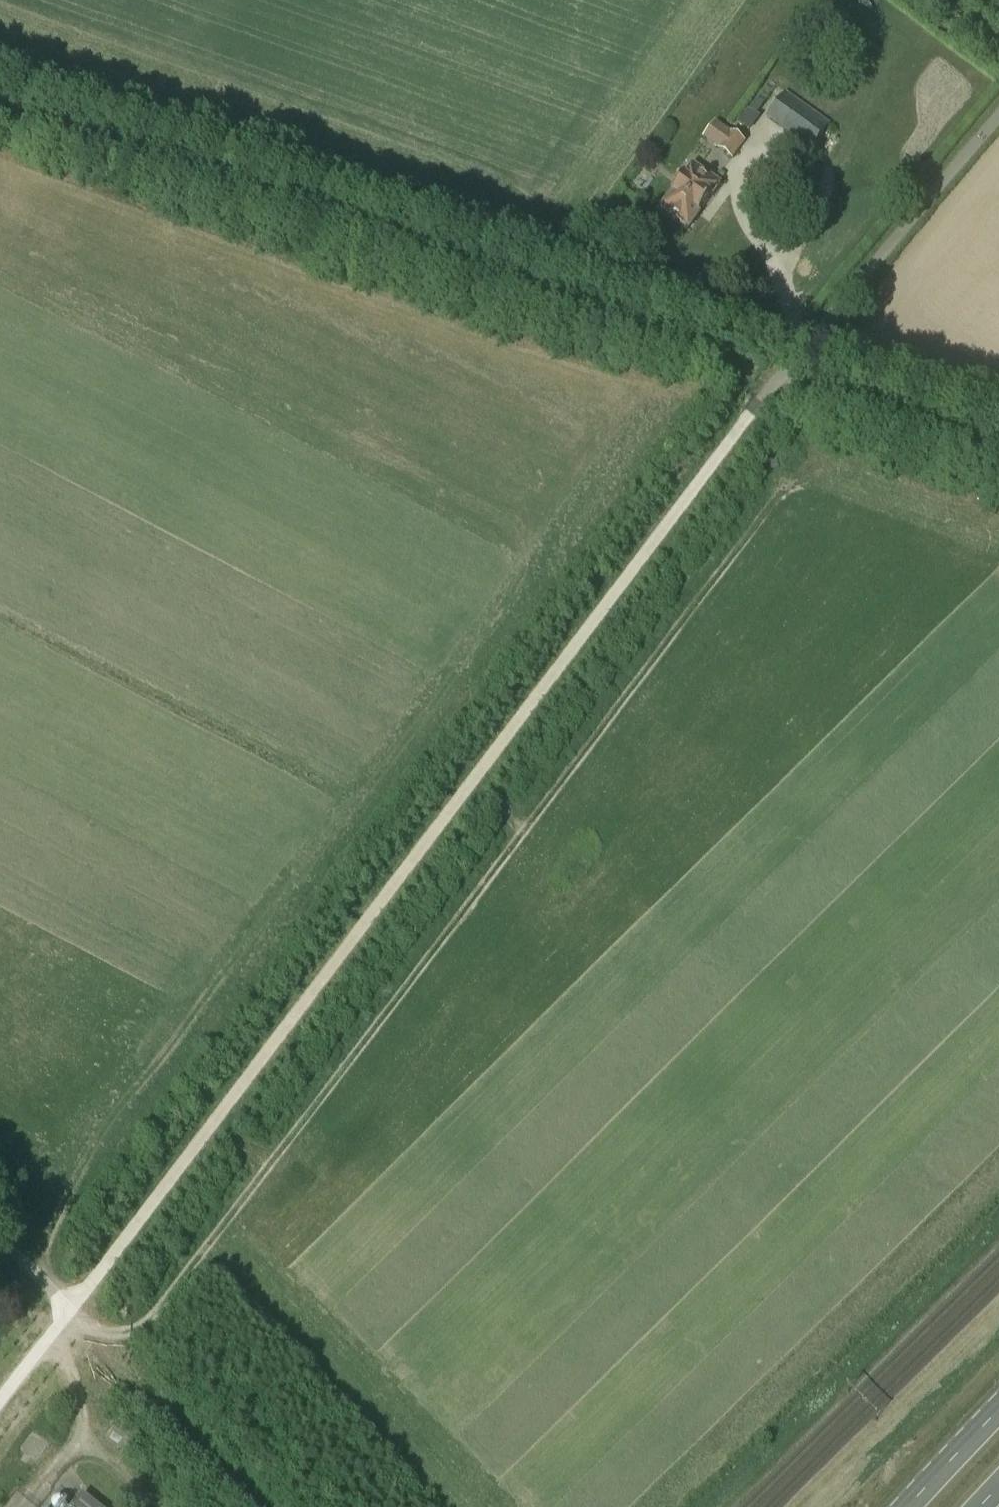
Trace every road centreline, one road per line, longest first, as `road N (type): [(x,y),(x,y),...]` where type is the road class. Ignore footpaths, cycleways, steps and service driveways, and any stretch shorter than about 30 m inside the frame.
road 1 (track): [(75,1310),(778,381)]
road 2 (track): [(778,381),(0,111)]
road 3 (unclassified): [(998,117),(778,381)]
road 4 (track): [(778,381),(998,457)]
road 5 (track): [(154,1506),(79,1420),(58,1331)]
road 6 (primary): [(998,1413),(912,1506)]

